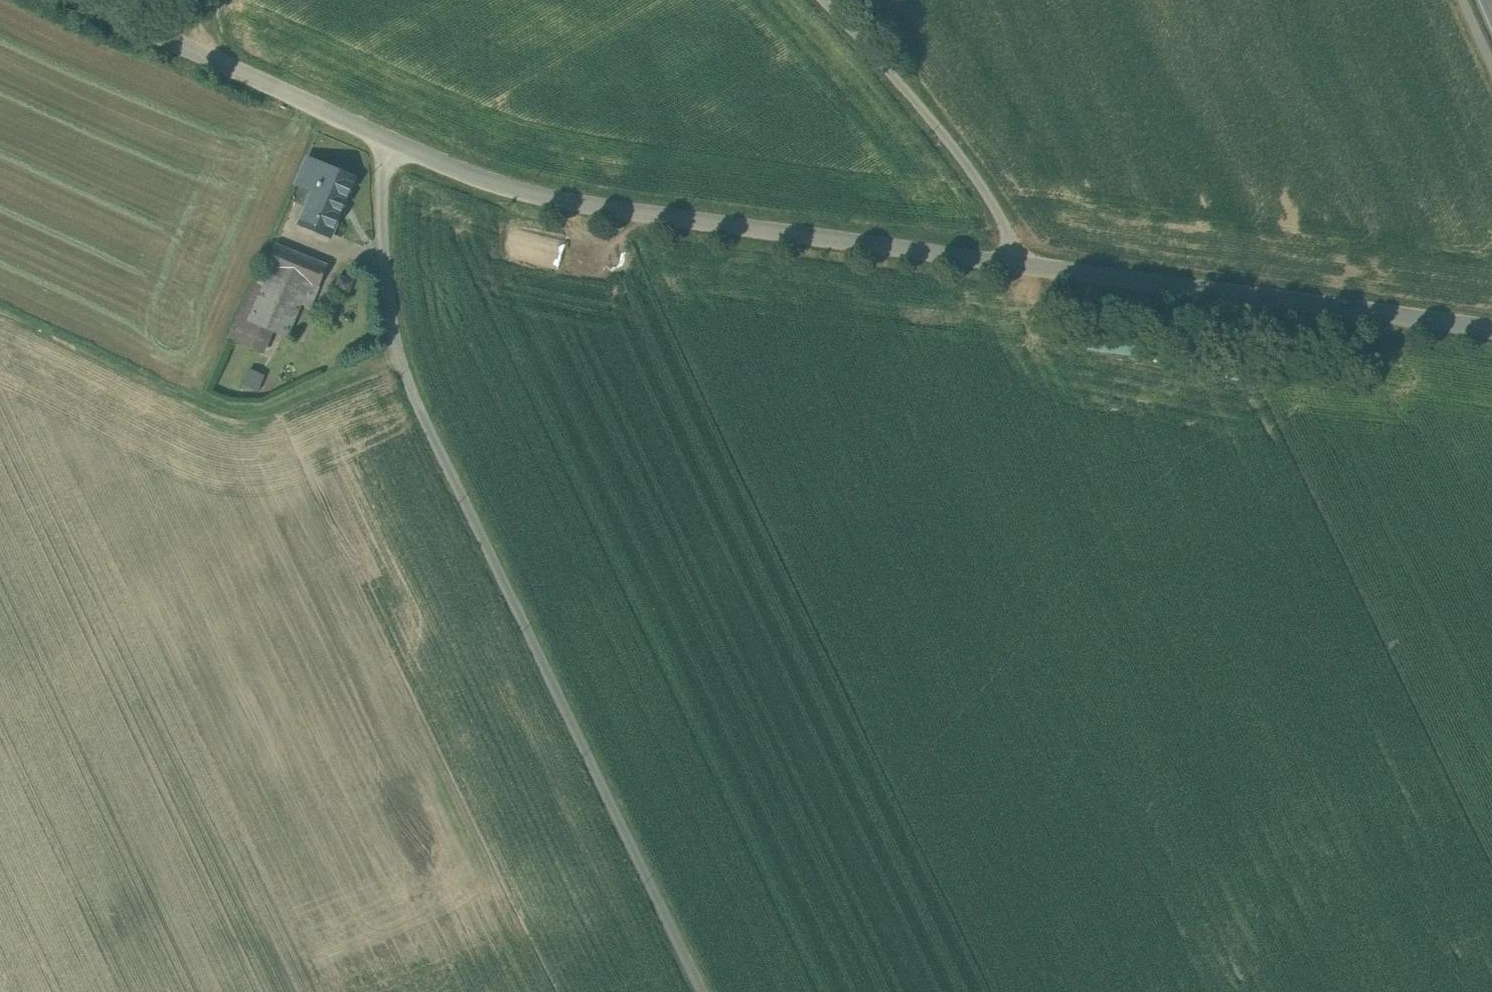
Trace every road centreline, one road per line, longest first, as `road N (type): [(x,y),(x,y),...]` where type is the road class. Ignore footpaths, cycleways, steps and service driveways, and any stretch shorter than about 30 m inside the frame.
road 1 (unclassified): [(380,137),(556,198),(1491,327)]
road 2 (unclassified): [(380,137),(384,261),(402,373),(701,991)]
road 3 (unclassified): [(83,0),(380,137)]

